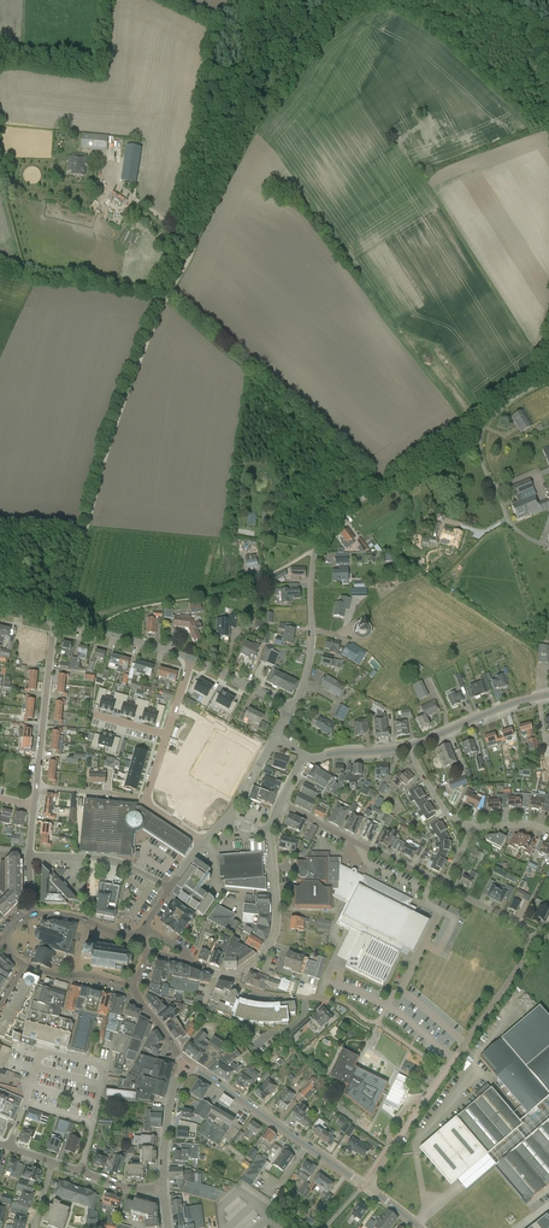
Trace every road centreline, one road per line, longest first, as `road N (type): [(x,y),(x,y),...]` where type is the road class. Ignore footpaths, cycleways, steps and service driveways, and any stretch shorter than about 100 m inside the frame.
road 1 (unclassified): [(293,710),(311,658),(320,536),(383,486),(474,431)]
road 2 (track): [(59,622),(106,450),(165,300)]
road 3 (track): [(192,248),(281,81),(327,25),(362,0)]
road 4 (residential): [(446,1072),(529,944),(518,923),(444,886)]
road 5 (residential): [(446,1072),(345,1005),(263,992),(233,975)]
road 6 (tertiary): [(365,1185),(185,1066)]
road 7 (residential): [(444,886),(280,803)]
road 8 (residential): [(36,788),(54,621)]
road 9 (residential): [(233,975),(258,961),(275,933),(265,829)]
road 10 (residential): [(170,889),(122,863),(29,856)]
road 11 (tertiary): [(410,746),(548,694)]
road 12 (residential): [(548,547),(509,521),(474,431)]
road 13 (unclassified): [(190,657),(54,621)]
road 14 (residential): [(365,1185),(446,1072)]
road 15 (tertiary): [(162,1189),(170,1110),(185,1066)]

